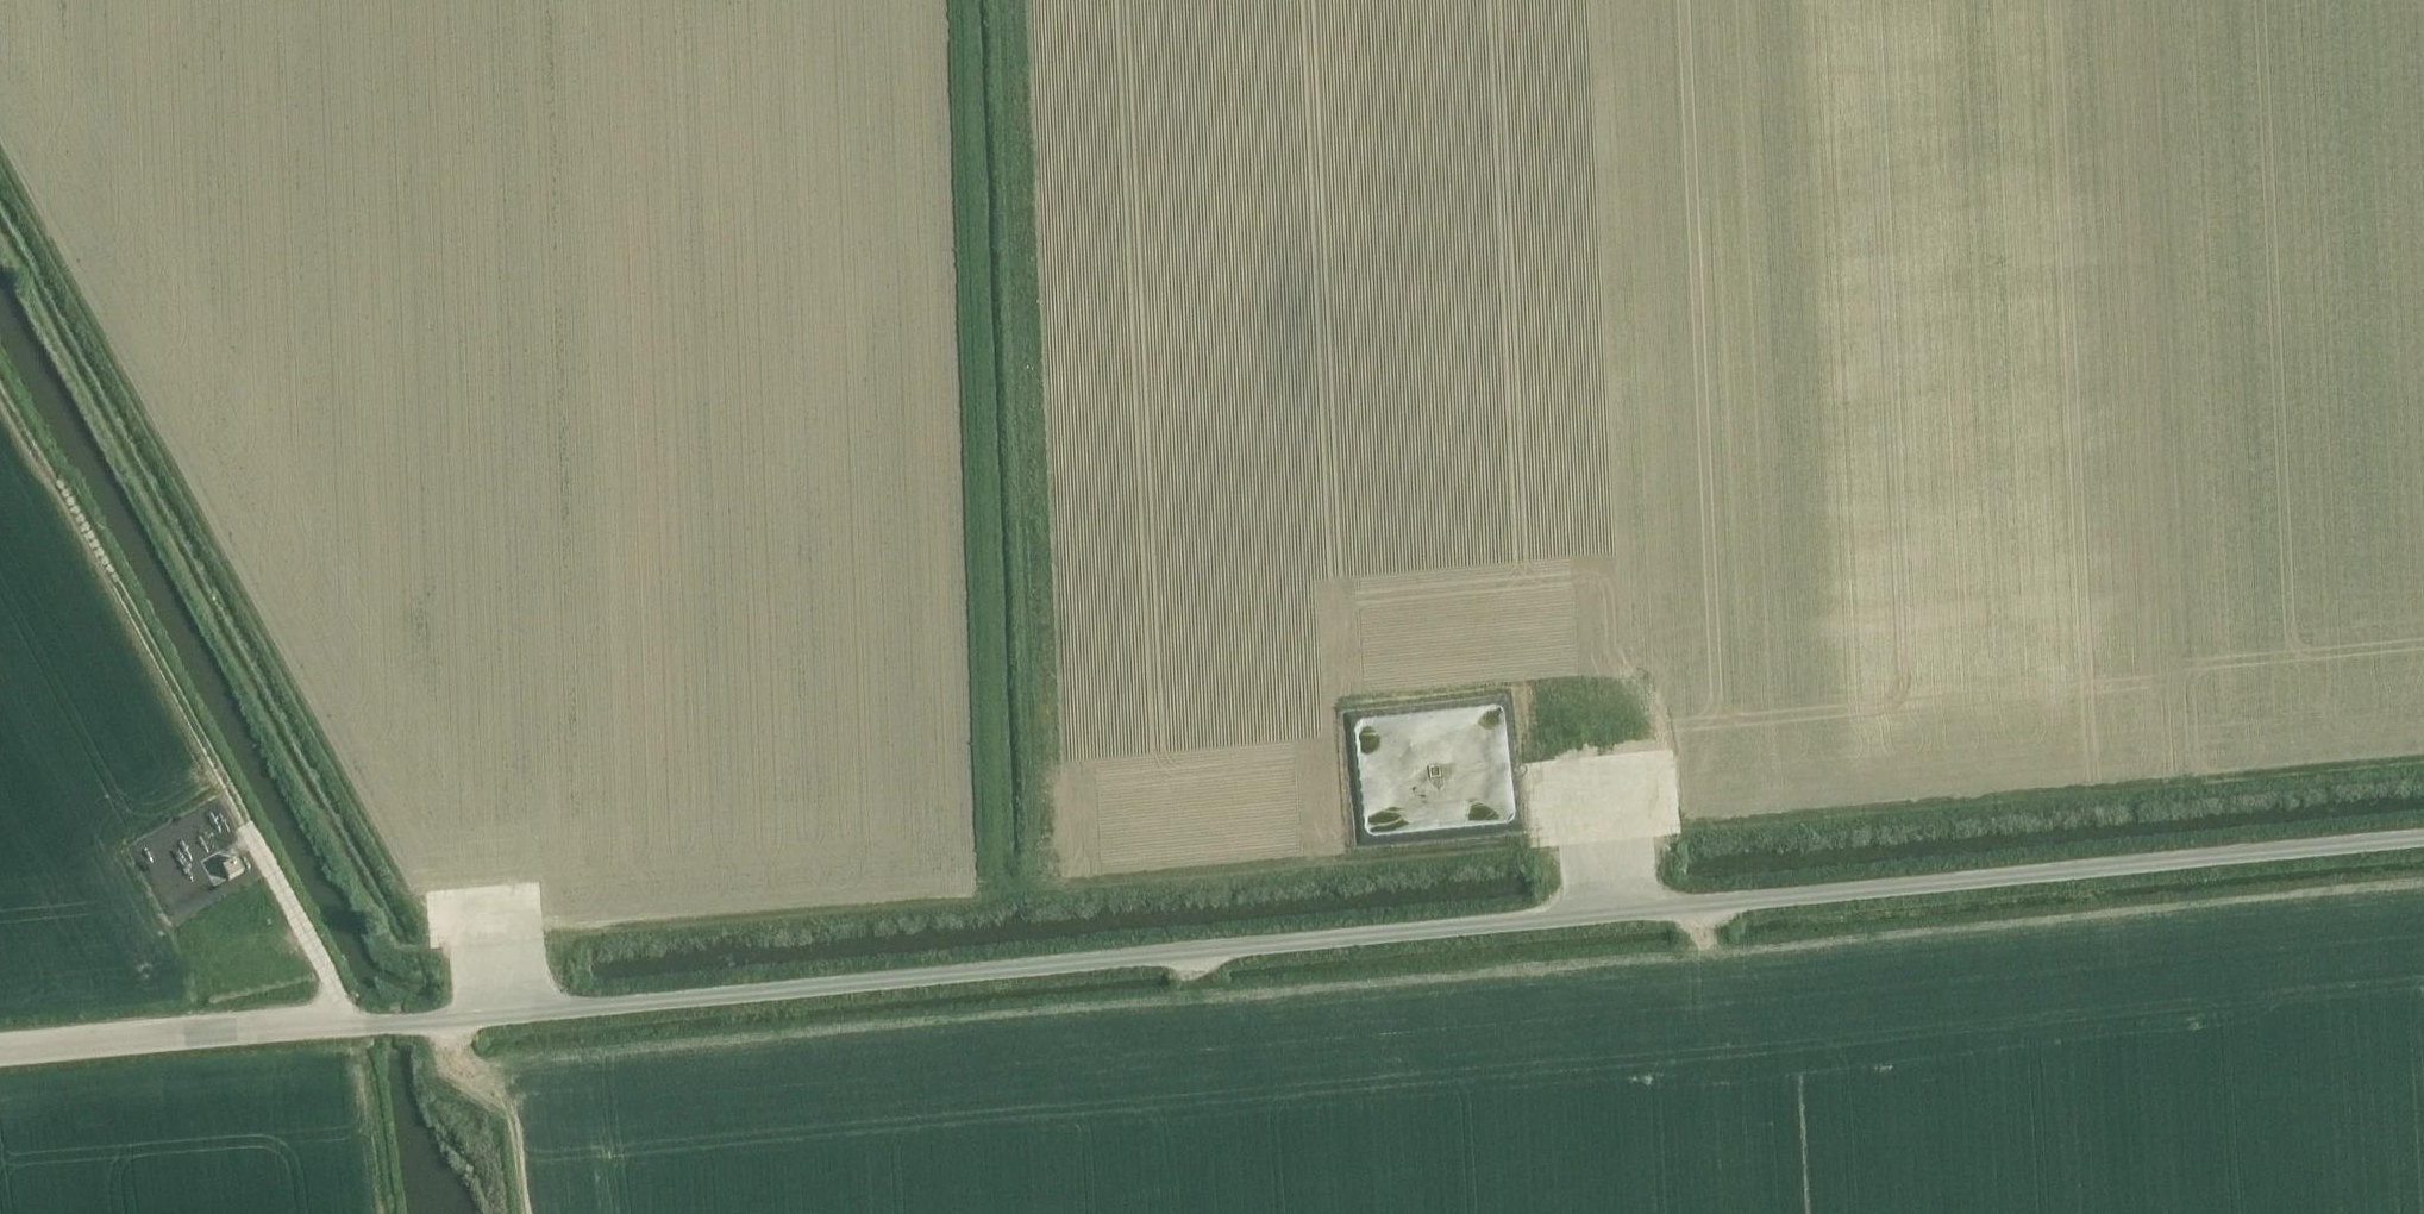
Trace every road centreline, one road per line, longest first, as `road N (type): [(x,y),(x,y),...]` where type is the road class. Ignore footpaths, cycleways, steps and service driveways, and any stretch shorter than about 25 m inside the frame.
road 1 (unclassified): [(0,1056),(478,1020),(2423,837)]
road 2 (track): [(343,1024),(336,989),(235,799),(0,384)]

